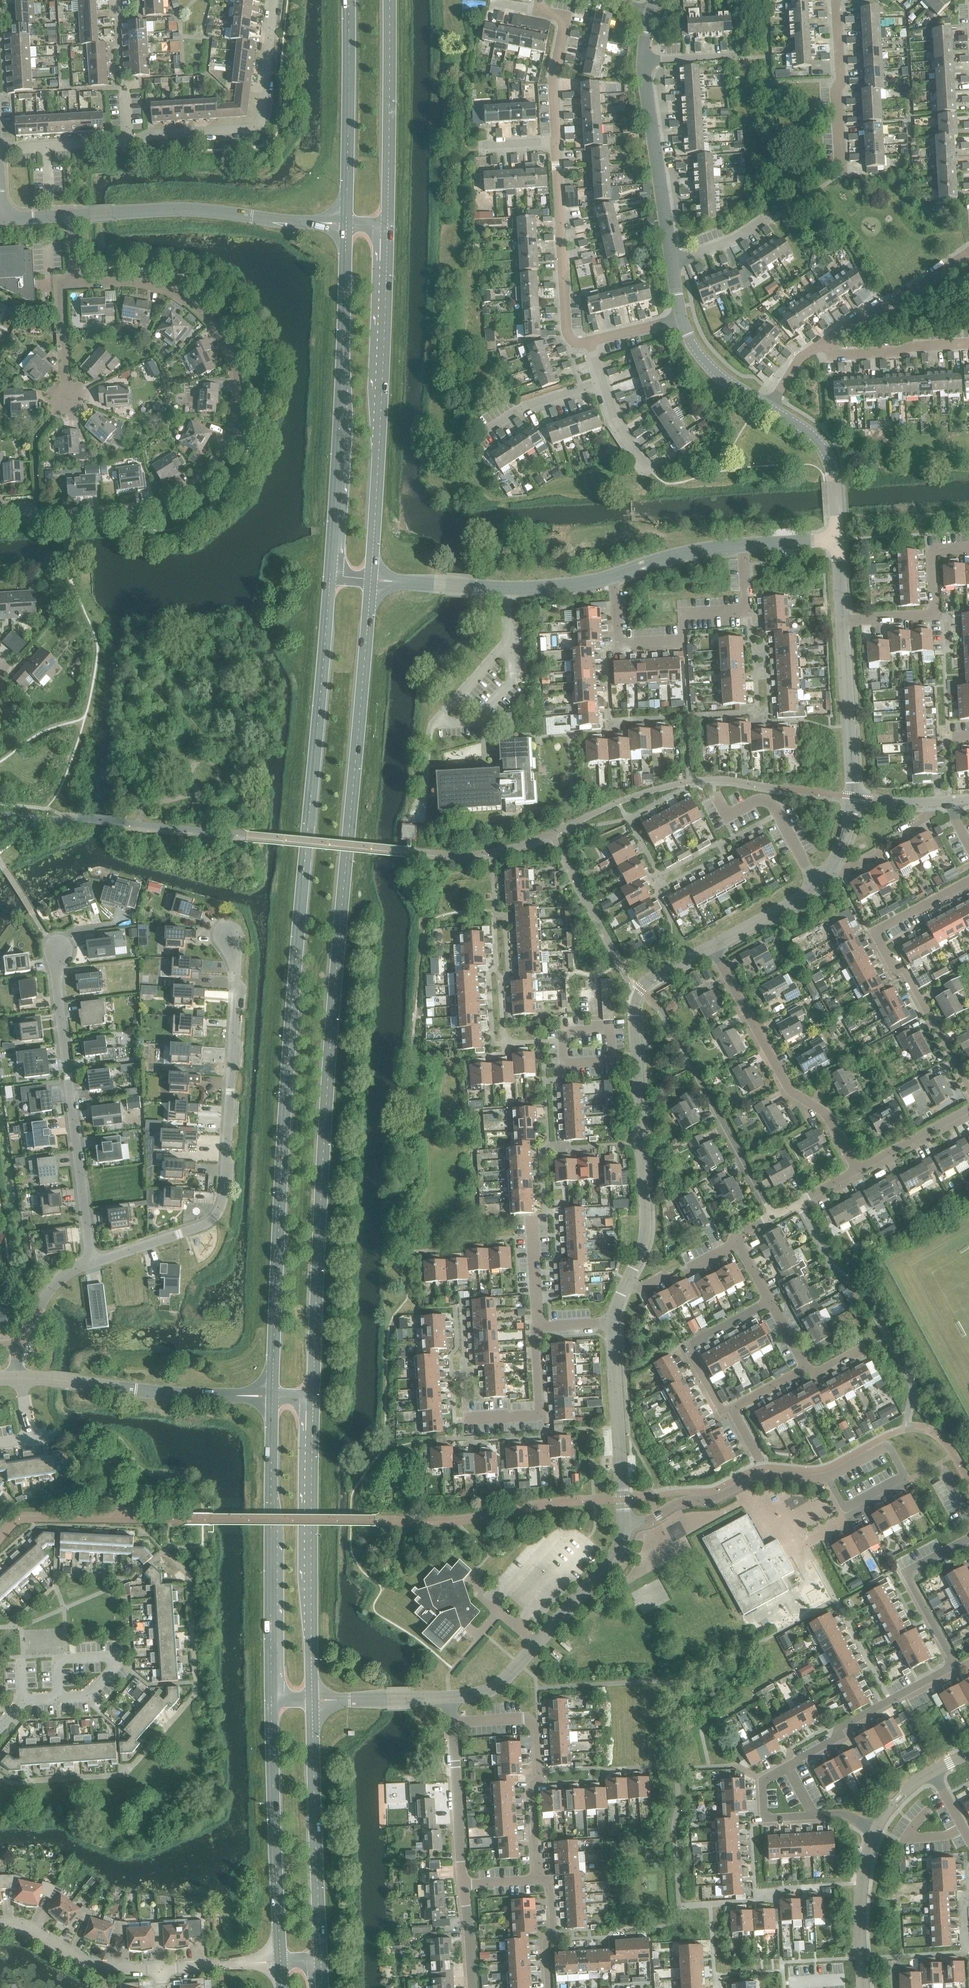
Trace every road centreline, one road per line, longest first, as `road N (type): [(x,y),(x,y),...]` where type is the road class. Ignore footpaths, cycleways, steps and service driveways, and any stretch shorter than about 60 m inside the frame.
road 1 (secondary): [(330,575),(290,1001),(274,1399)]
road 2 (secondary): [(310,1398),(374,580)]
road 3 (residential): [(0,508),(156,507),(198,482),(234,427),(237,385),(228,353),(193,305),(149,282),(69,283)]
road 4 (residential): [(91,1264),(209,1222),(222,1201),(237,967),(227,935)]
road 5 (residential): [(968,1539),(907,1573),(955,1669),(794,1763)]
road 6 (secondary): [(374,580),(387,226)]
road 7 (secondary): [(346,224),(330,575)]
road 8 (residential): [(56,949),(91,1264)]
road 9 (secondary): [(312,1699),(310,1398)]
road 10 (secondary): [(274,1399),(271,1699)]
road 11 (residential): [(968,1092),(872,931),(968,880)]
road 12 (residential): [(857,1173),(829,1116),(791,1092),(712,945)]
road 13 (secondary): [(271,1699),(278,1962)]
road 14 (secondary): [(320,1961),(312,1699)]
road 15 (residential): [(126,142),(254,124),(261,114),(273,0)]
road 16 (residential): [(452,1722),(535,1720),(536,1880)]
road 17 (tertiary): [(114,214),(186,211),(346,224)]
road 18 (tertiary): [(638,1060),(645,1208),(628,1287)]
road 19 (secondary): [(387,226),(389,0)]
road 20 (secondary): [(348,0),(346,224)]
road 21 (residential): [(589,341),(567,335),(555,140)]
road 22 (residential): [(461,1363),(466,1421),(528,1417),(538,1409),(538,1324)]
road 23 (tertiary): [(669,265),(646,60)]
road 24 (tertiary): [(613,1320),(624,1522)]
road 25 (tertiary): [(274,1399),(76,1382)]
road 26 (residential): [(810,348),(868,307),(880,314),(968,252)]
road 27 (tertiary): [(844,622),(853,801)]
road 28 (residential): [(734,1407),(721,1411),(686,1345),(767,1304)]
road 29 (residential): [(158,1967),(104,1966),(0,1922)]
road 30 (tertiary): [(838,537),(826,452),(763,401)]
road 31 (residential): [(462,1883),(452,1722)]
road 32 (residential): [(810,348),(830,357),(968,346)]
road 33 (residential): [(773,1217),(697,1076)]
road 34 (residential): [(555,140),(553,75),(566,16),(532,9)]
road 35 (residential): [(815,884),(769,803),(724,813),(715,795)]
road 36 (unclassified): [(866,1987),(861,1887),(874,1832)]
road 37 (residential): [(682,643),(681,616),(745,610),(742,547)]
road 38 (tertiary): [(712,945),(642,991),(638,1060)]
road 39 (tertiary): [(624,1522),(615,1553),(537,1644)]
road 40 (residential): [(122,1521),(110,1464),(92,1446),(60,1435),(26,1439)]
road 41 (residential): [(765,1473),(624,1522)]
road 42 (residential): [(838,78),(771,82),(767,0)]
road 43 (residential): [(472,437),(521,407),(601,381)]
road 44 (residential): [(827,1477),(846,1509),(904,1477),(887,1445)]
road 45 (residential): [(682,643),(617,647),(613,575)]
road 46 (residential): [(431,724),(476,725),(511,683),(507,646)]
road 47 (residential): [(794,1763),(763,1781),(766,1821),(809,1820),(819,1811)]
road 48 (tertiary): [(613,575),(742,547)]
road 49 (residential): [(857,1173),(968,1107)]
road 50 (tertiary): [(763,401),(702,363),(680,318)]
road 51 (residential): [(63,399),(61,288),(69,283)]
road 52 (tertiary): [(815,884),(712,945)]
road 53 (residential): [(536,1880),(550,1885),(548,1987)]

